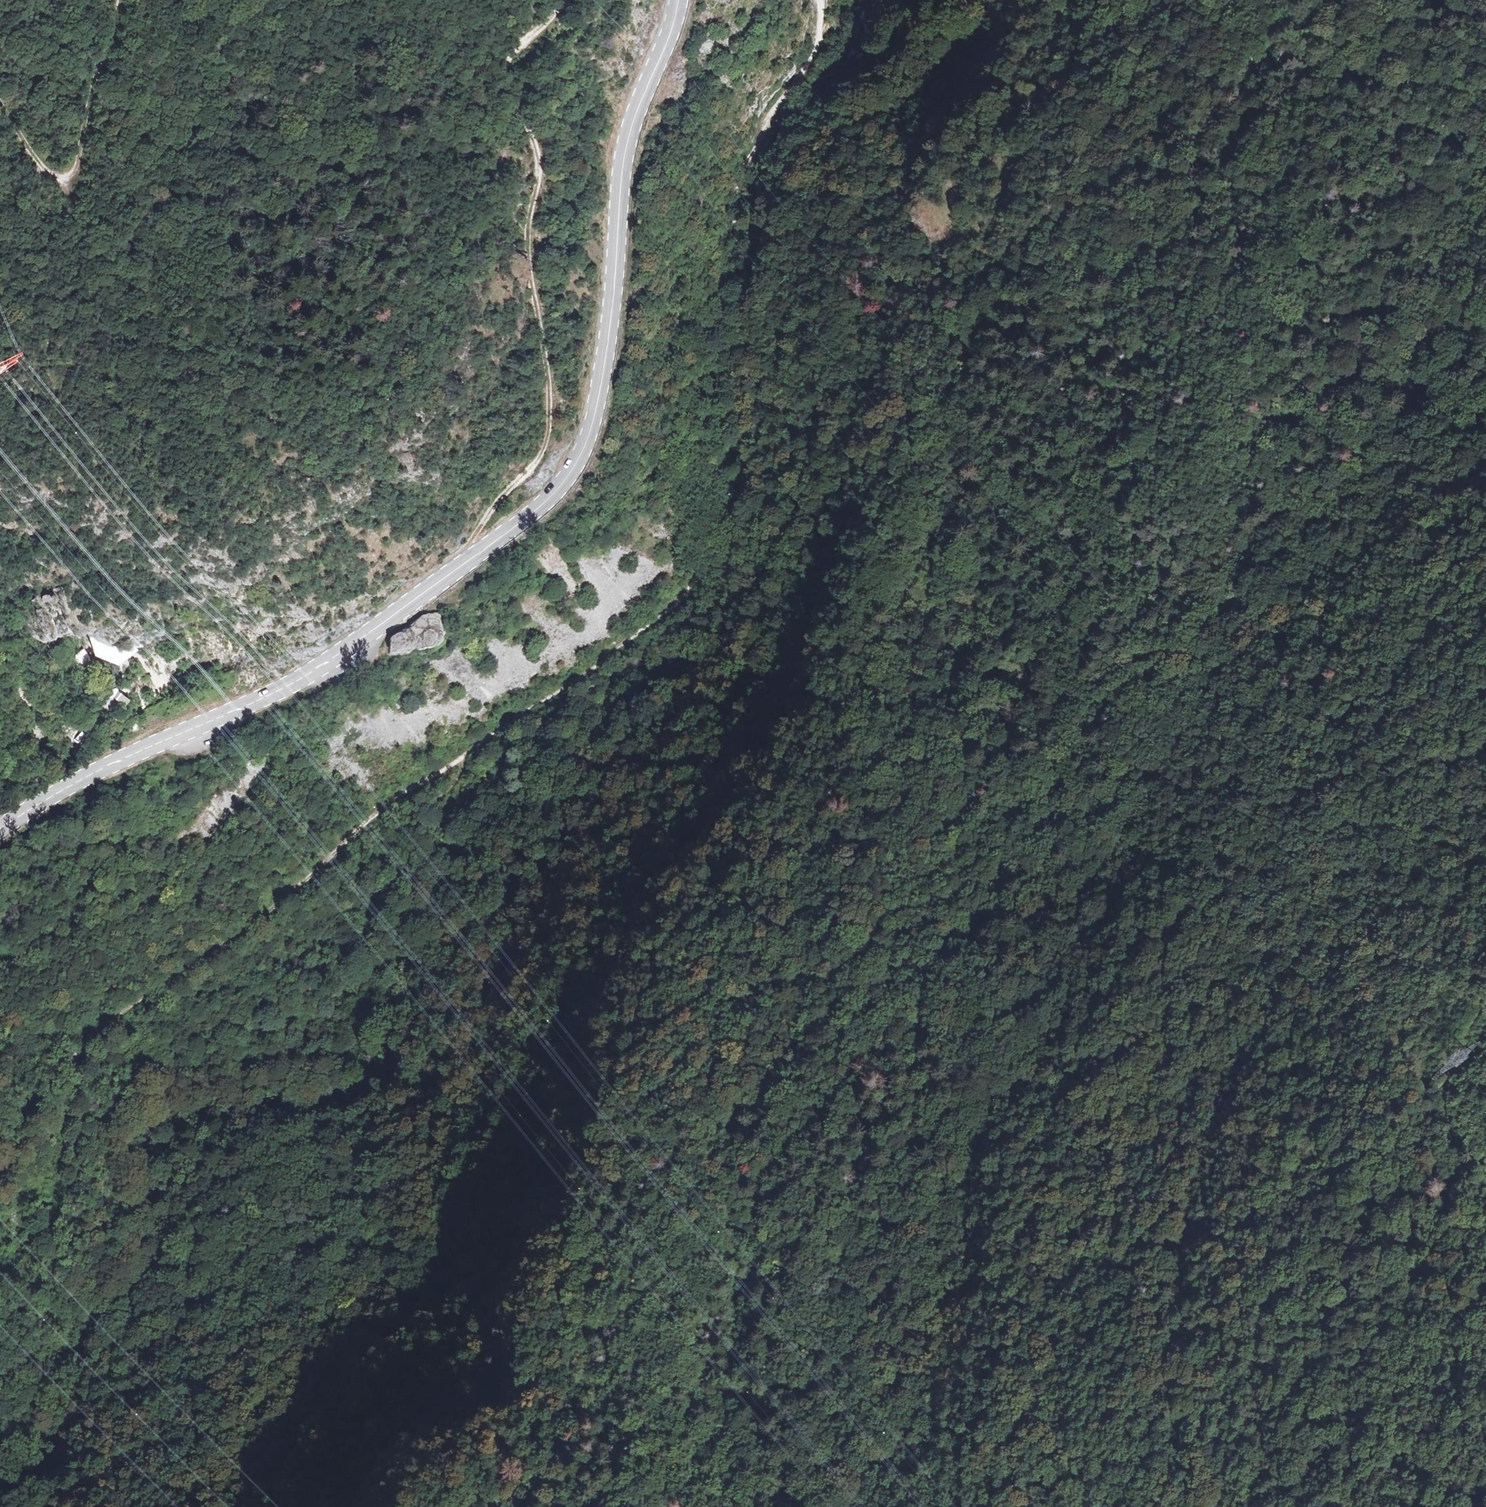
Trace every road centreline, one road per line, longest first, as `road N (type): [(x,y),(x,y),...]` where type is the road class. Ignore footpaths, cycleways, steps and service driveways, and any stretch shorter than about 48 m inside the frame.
road 1 (track): [(0,1186),(59,1076),(96,1034),(282,904),(392,804),(664,618),(689,592),(727,528),(733,500),(719,334),(734,200),(750,147)]
road 2 (secondary): [(679,0),(627,142),(607,354),(586,447),(571,476),(542,507),(300,681),(113,764),(0,829)]
road 3 (track): [(465,565),(465,551),(491,512),(529,474),(548,440),(547,352),(528,238),(540,167),(507,66),(568,0)]
road 4 (track): [(121,0),(65,178),(35,160),(0,103)]
road 5 (track): [(750,147),(820,34),(821,0)]
road 6 (track): [(36,806),(116,691)]

